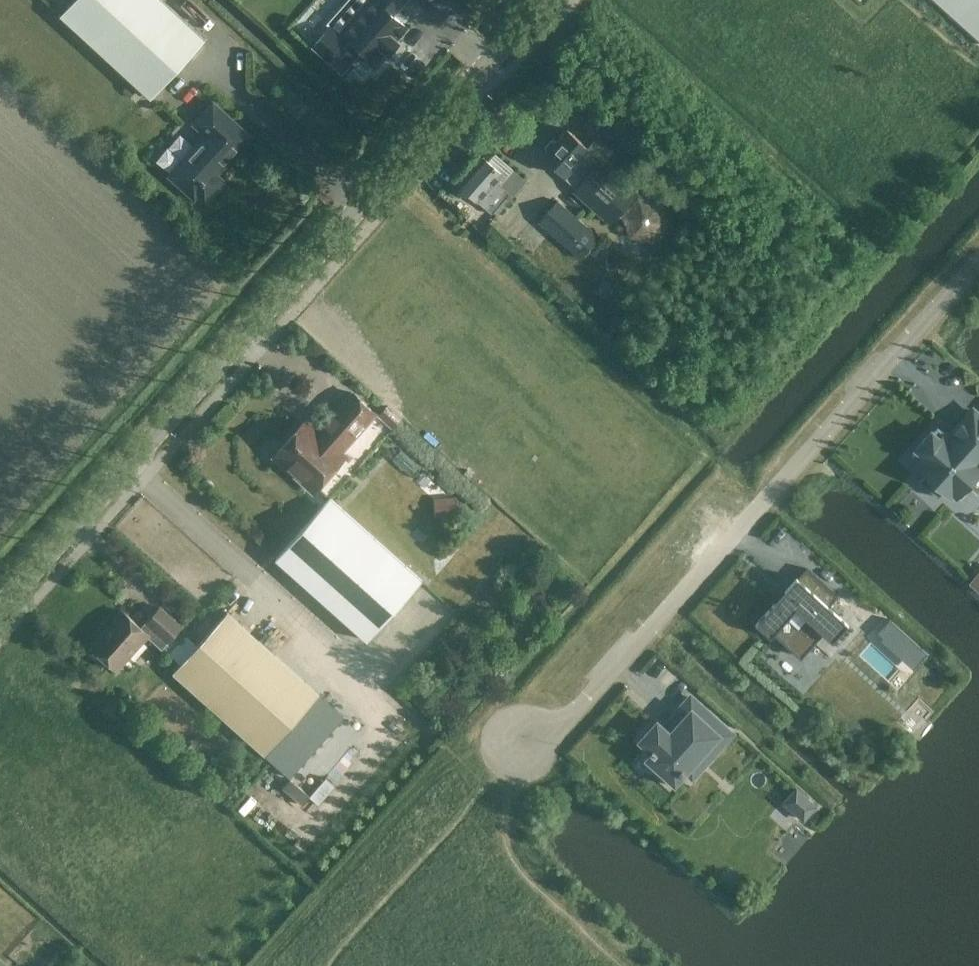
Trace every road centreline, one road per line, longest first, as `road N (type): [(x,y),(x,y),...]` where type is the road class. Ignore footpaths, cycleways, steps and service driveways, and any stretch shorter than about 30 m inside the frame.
road 1 (tertiary): [(0,613),(552,0)]
road 2 (unclassified): [(978,265),(643,644),(560,727)]
road 3 (unclassified): [(560,727),(507,719),(493,746),(498,760),(530,770),(550,743)]

